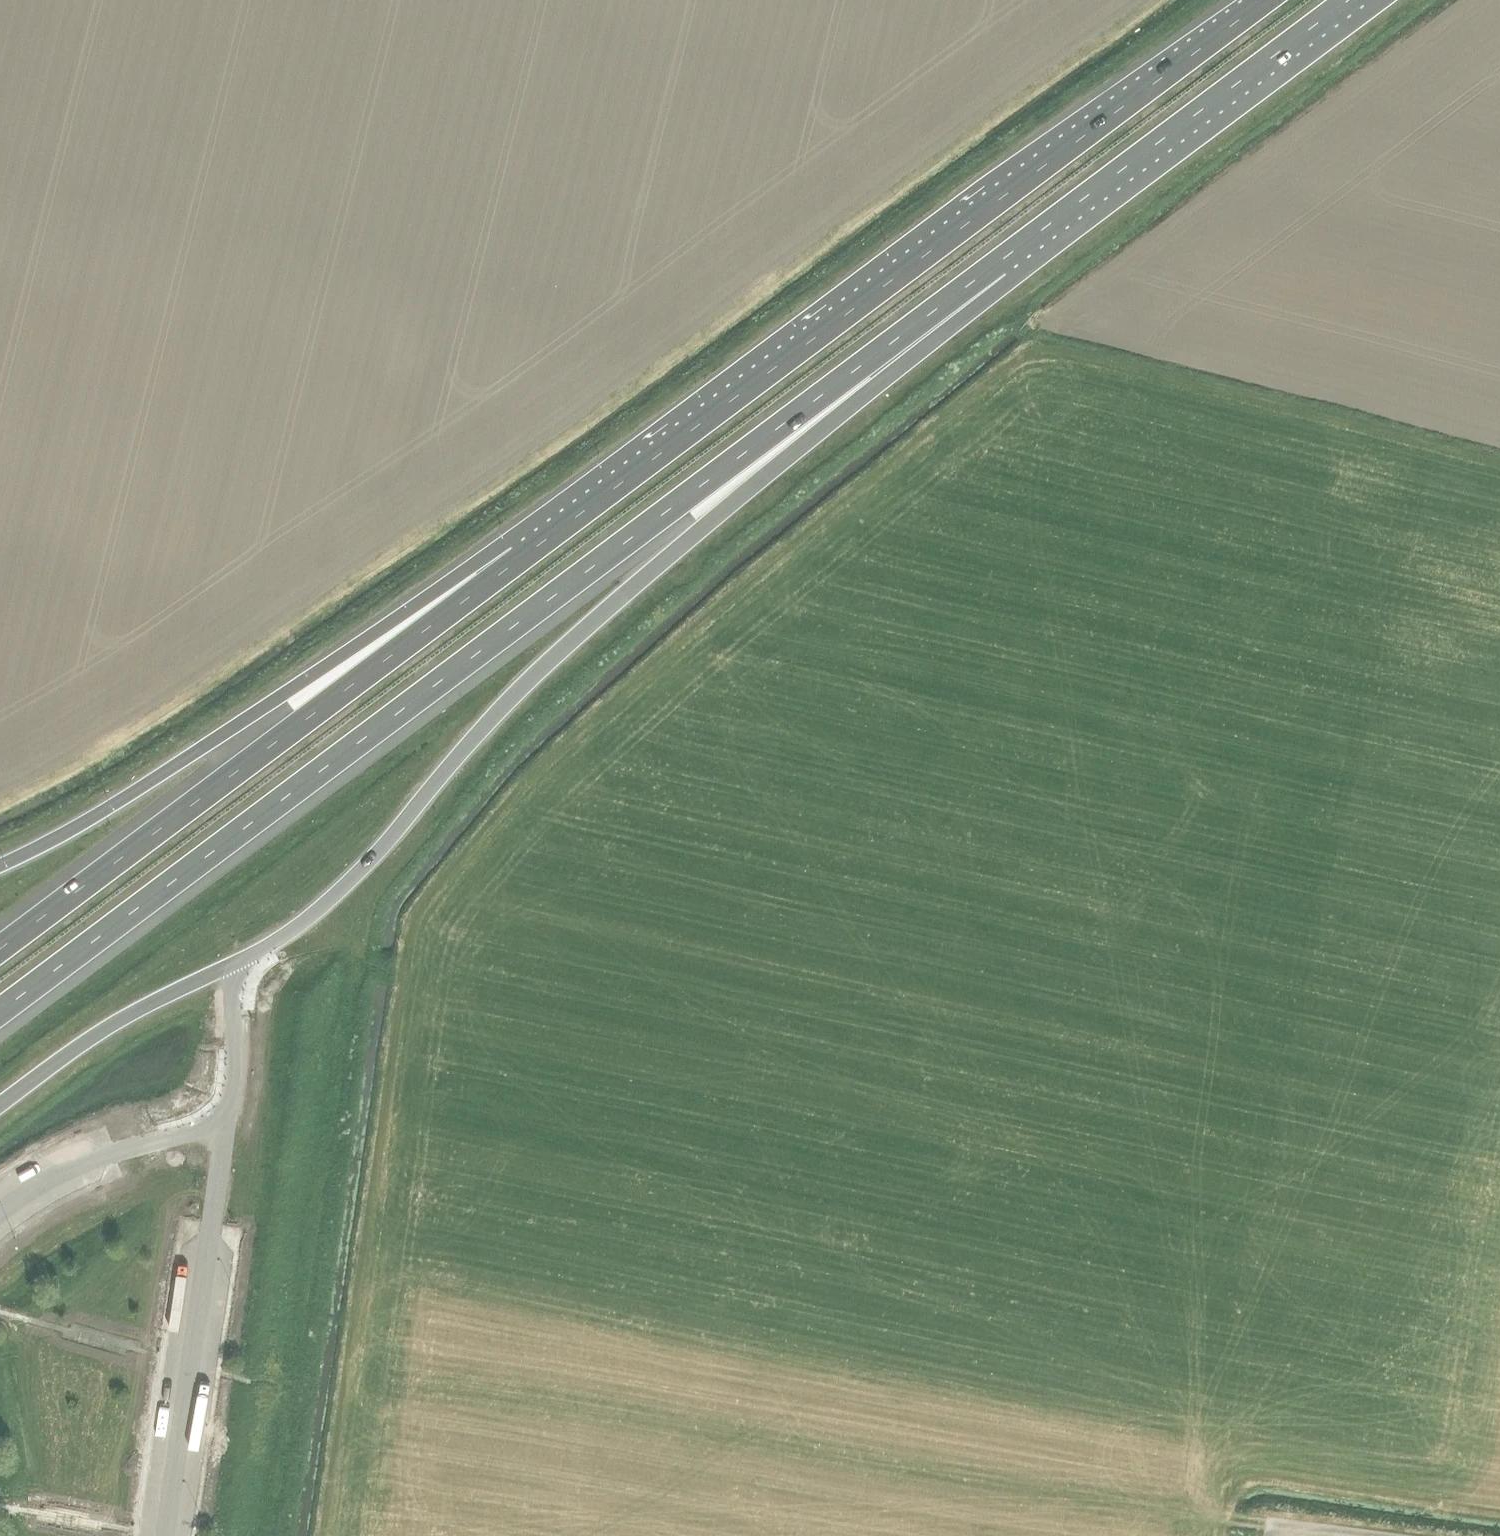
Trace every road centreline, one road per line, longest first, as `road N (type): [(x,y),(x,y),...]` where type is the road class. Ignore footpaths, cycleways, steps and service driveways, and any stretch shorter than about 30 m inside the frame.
road 1 (motorway): [(0,1031),(1002,262)]
road 2 (motorway): [(255,956),(345,885),(467,747),(681,545),(906,366),(1002,262)]
road 3 (motorway): [(1266,0),(589,509)]
road 4 (motorway): [(589,509),(0,958)]
road 5 (motorway): [(589,509),(424,600),(140,788),(0,866)]
road 6 (motorway): [(1002,262),(1349,0)]

